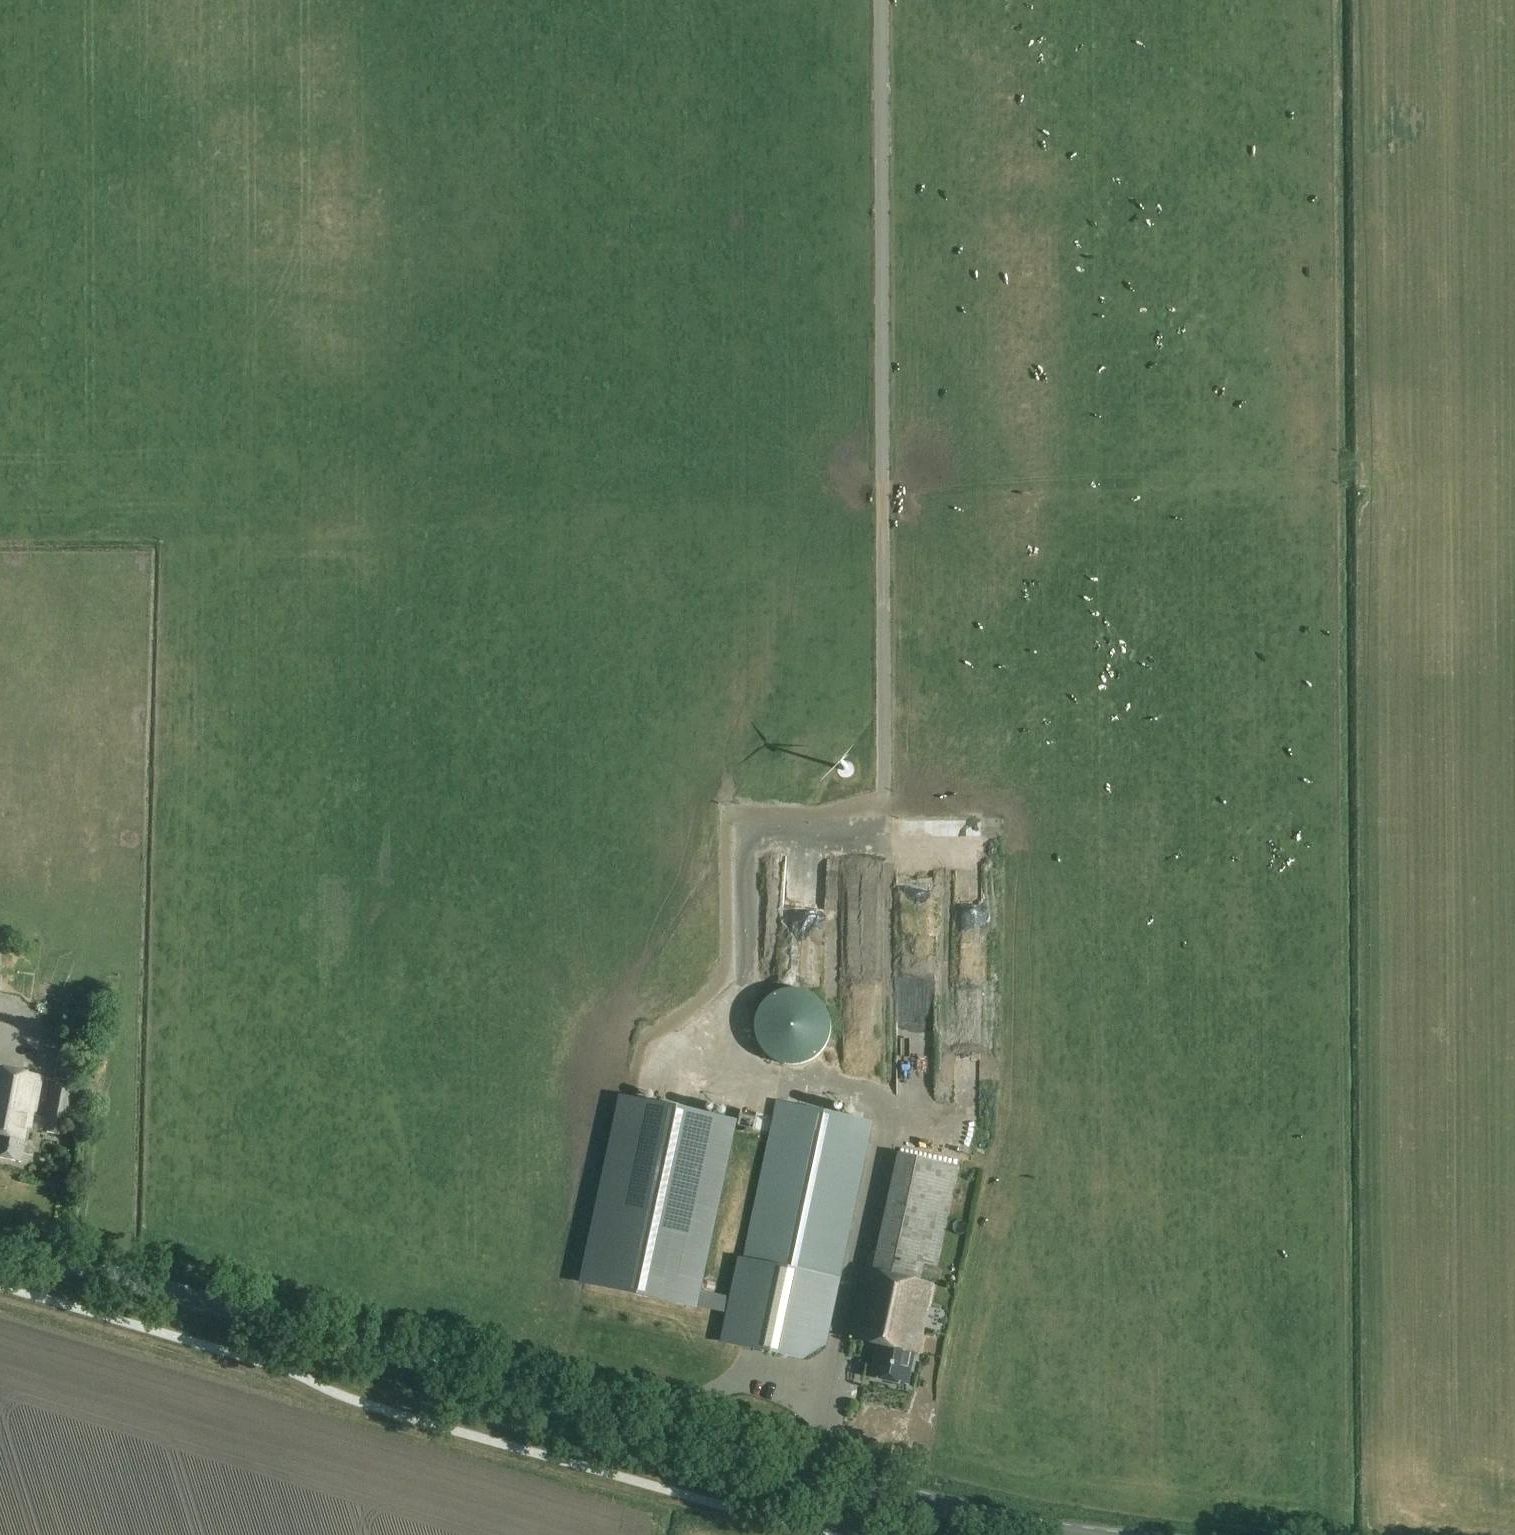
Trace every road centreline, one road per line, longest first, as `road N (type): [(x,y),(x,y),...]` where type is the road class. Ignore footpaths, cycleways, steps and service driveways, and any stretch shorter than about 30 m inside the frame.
road 1 (secondary): [(1075,1534),(0,1245)]
road 2 (track): [(874,851),(871,0)]

